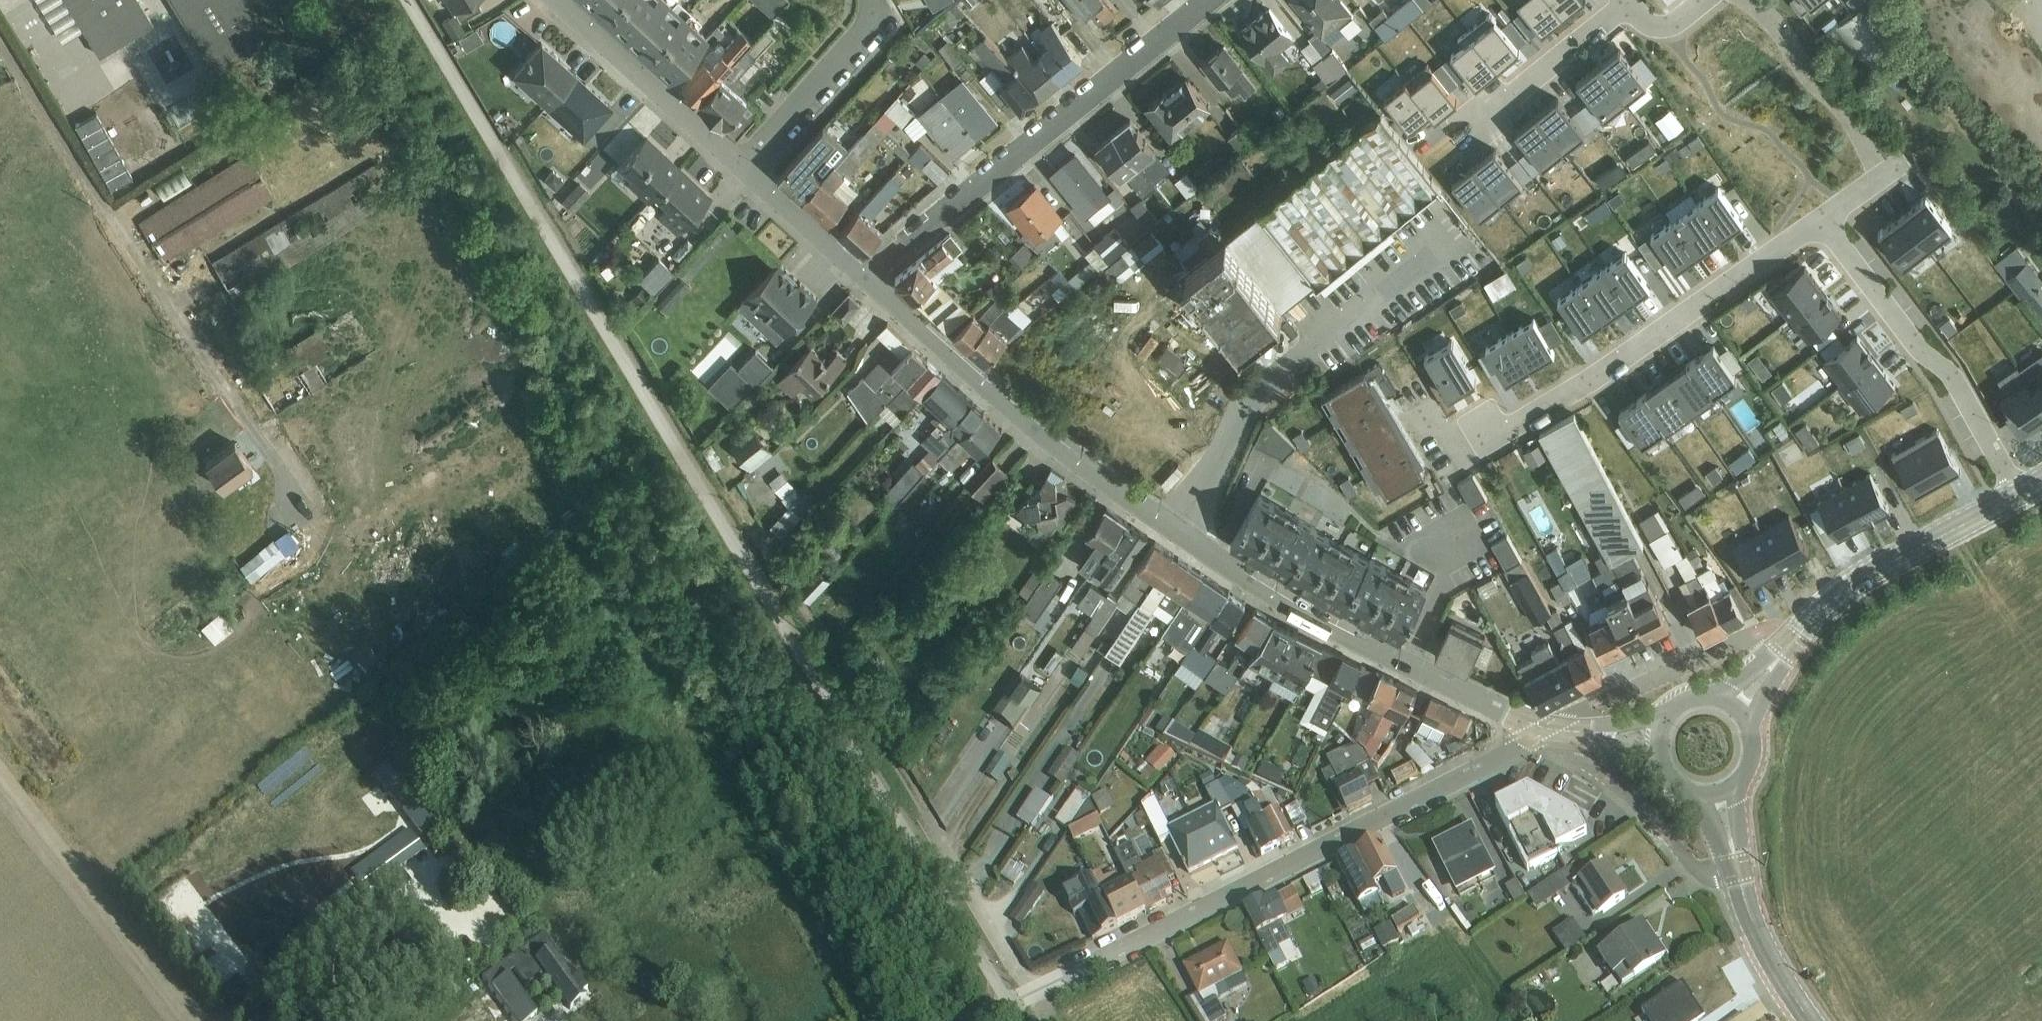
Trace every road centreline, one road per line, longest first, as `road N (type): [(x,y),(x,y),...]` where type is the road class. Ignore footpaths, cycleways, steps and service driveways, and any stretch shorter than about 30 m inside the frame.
road 1 (tertiary): [(1546,730),(1339,636),(1178,534),(1000,404),(865,279)]
road 2 (unclassified): [(1546,730),(1041,988),(1014,972),(977,905)]
road 3 (unclassified): [(0,40),(306,523)]
road 4 (residential): [(865,279),(1210,0)]
road 5 (residential): [(1821,222),(1522,425),(1484,428)]
road 6 (track): [(0,750),(231,1020)]
road 7 (track): [(977,905),(808,611)]
road 8 (residential): [(2017,496),(1951,378),(1918,350),(1821,222)]
road 9 (residential): [(1796,640),(1747,638),(1546,730)]
road 10 (tertiary): [(1796,640),(1857,583),(2017,496)]
road 11 (tertiary): [(743,169),(556,0)]
road 12 (track): [(1748,0),(1849,117),(1878,180)]
road 13 (residential): [(1573,735),(1699,869),(1737,867)]
road 14 (residential): [(743,169),(863,34),(870,0)]
road 15 (residential): [(1629,4),(1484,117)]
road 16 (tertiary): [(1815,1020),(1760,941),(1737,867)]
road 17 (tertiary): [(865,279),(743,169)]

